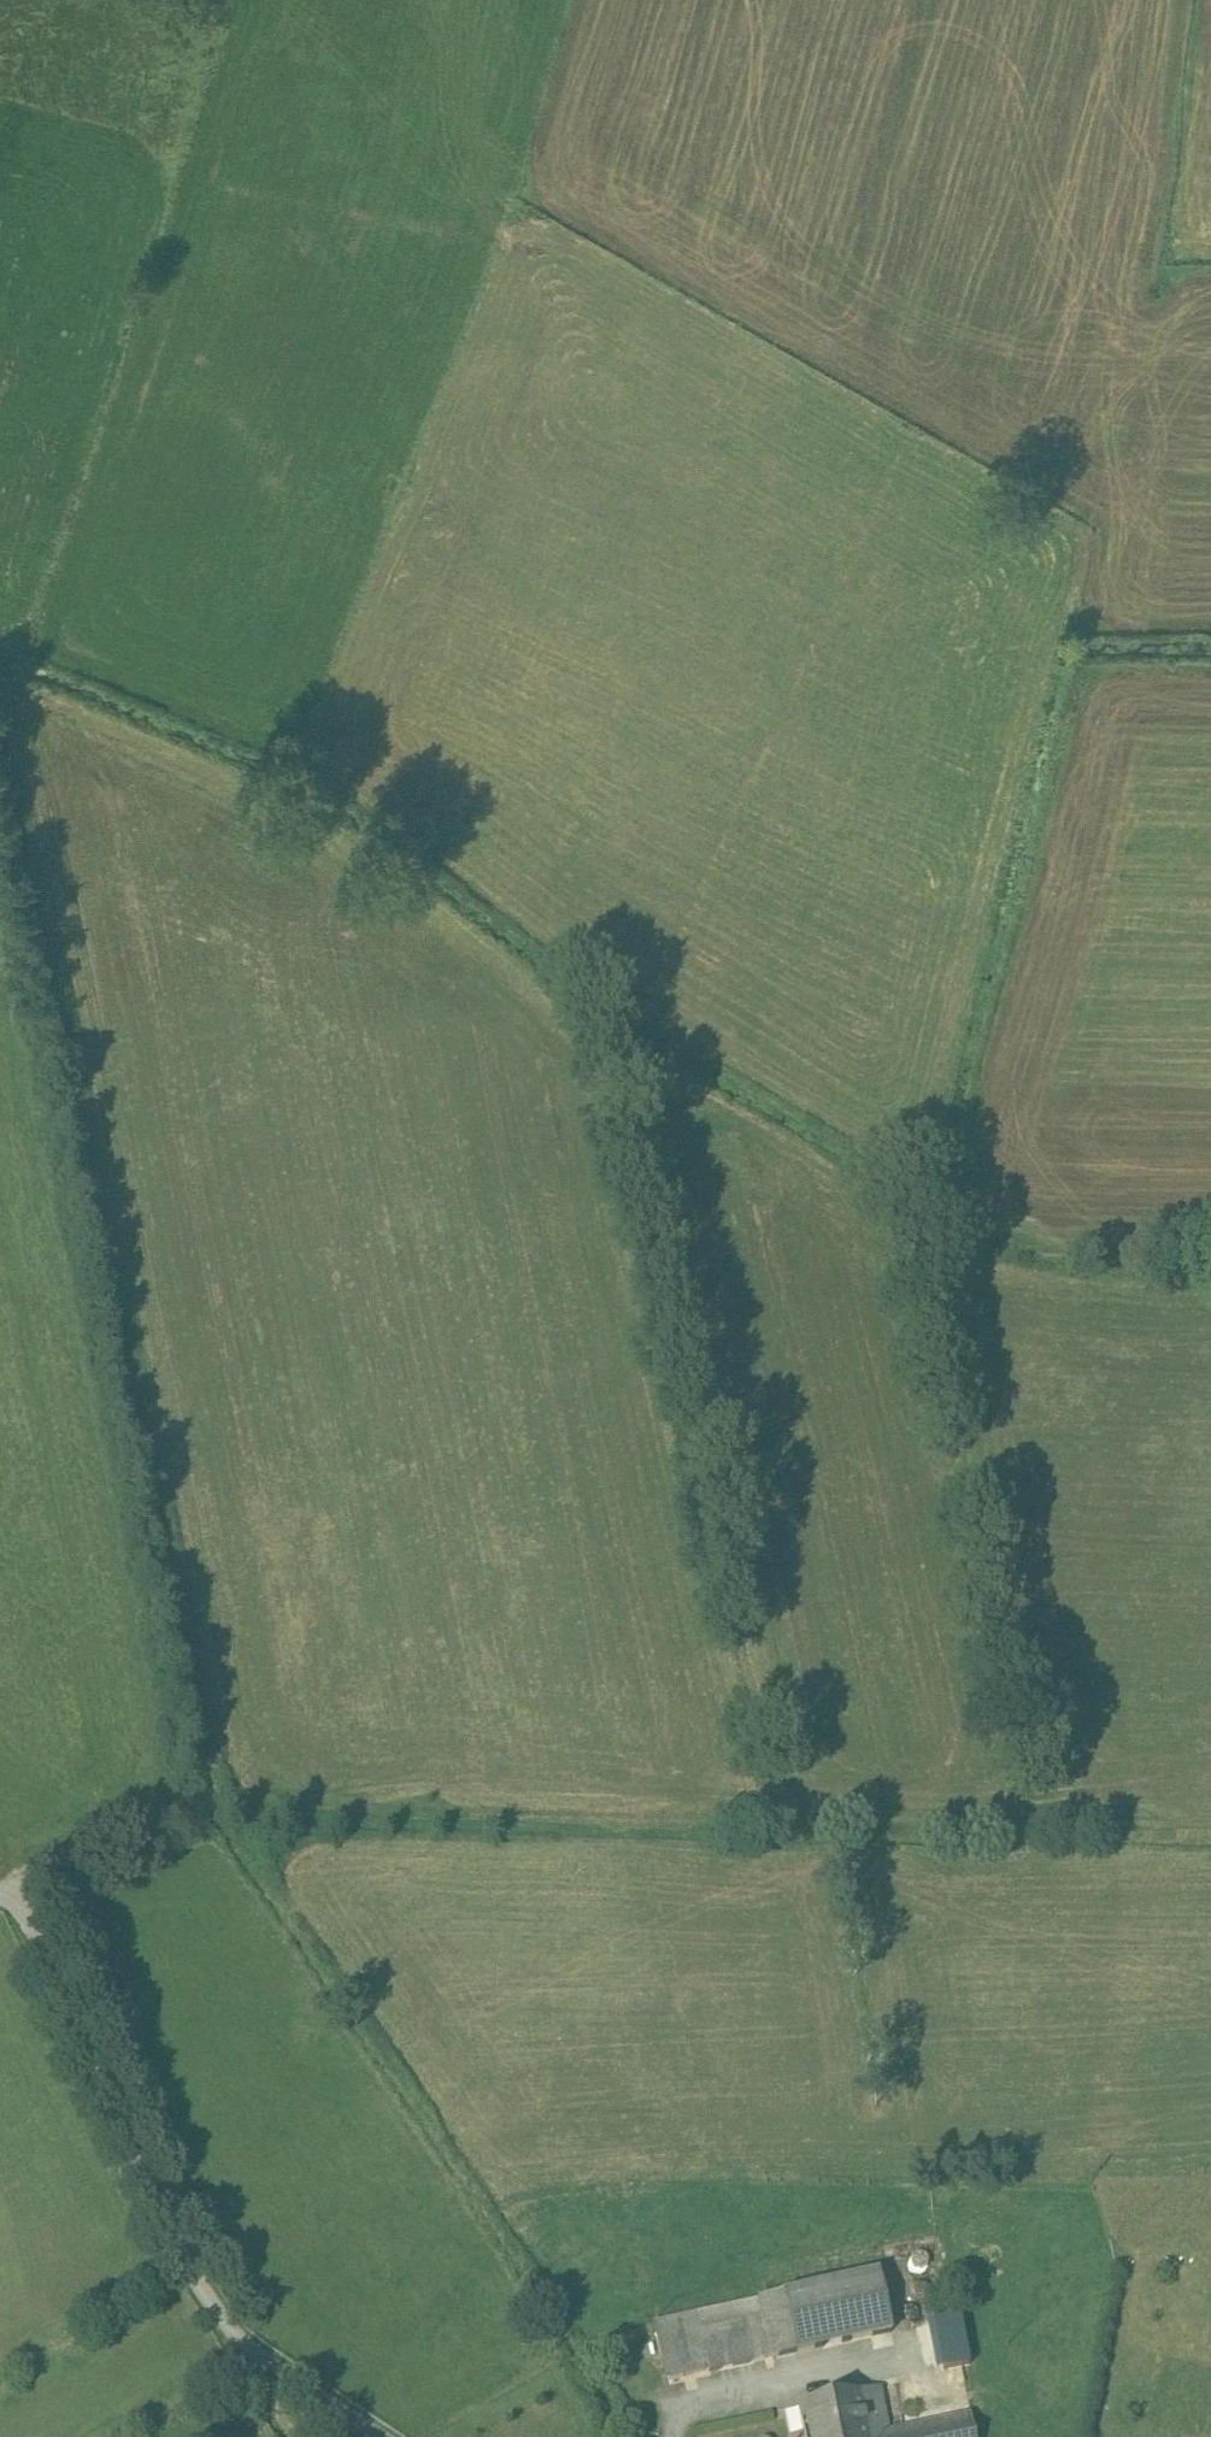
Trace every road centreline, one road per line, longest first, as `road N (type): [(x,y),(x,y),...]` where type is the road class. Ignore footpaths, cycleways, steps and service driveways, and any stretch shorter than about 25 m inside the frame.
road 1 (track): [(0,1886),(201,1805),(1210,1829)]
road 2 (unclassified): [(0,1887),(19,1896),(31,1918),(198,2285),(237,2335),(385,2436)]

